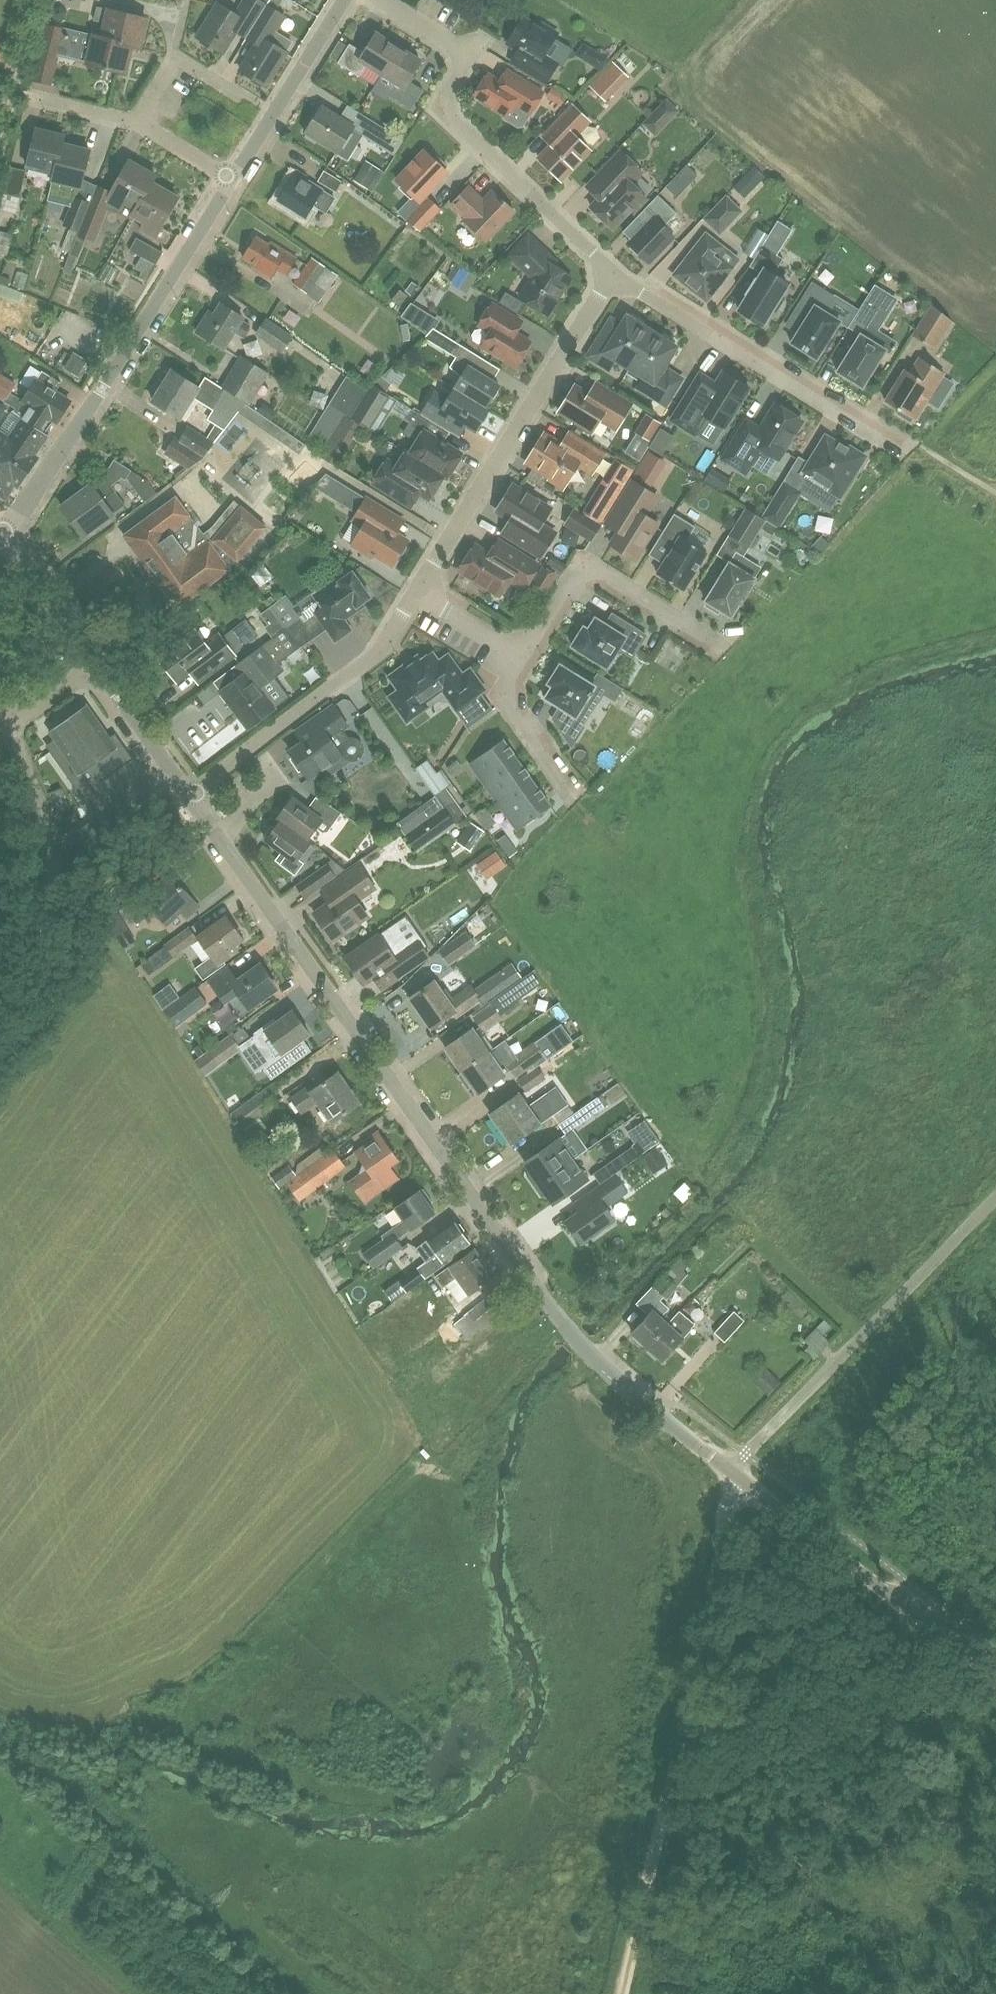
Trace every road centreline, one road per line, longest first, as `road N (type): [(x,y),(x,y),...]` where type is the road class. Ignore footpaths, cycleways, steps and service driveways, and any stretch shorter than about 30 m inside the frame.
road 1 (tertiary): [(739,1472),(609,1363),(190,796)]
road 2 (track): [(616,1993),(729,1488),(739,1472)]
road 3 (tertiary): [(2,536),(231,180)]
road 4 (residential): [(613,271),(449,114),(467,67),(454,45),(381,0)]
road 5 (residential): [(415,595),(613,271)]
road 6 (residential): [(739,1472),(995,1206)]
road 7 (residential): [(912,443),(613,271)]
road 8 (tertiary): [(995,1683),(739,1472)]
road 9 (unclassified): [(0,1031),(38,977),(54,925),(47,820),(15,723)]
road 10 (residential): [(190,796),(381,654),(415,595)]
road 11 (residential): [(524,656),(577,577),(590,573),(709,639)]
road 12 (tertiary): [(231,180),(343,0)]
road 13 (residential): [(570,794),(504,701),(524,656)]
road 14 (tertiary): [(100,666),(2,536)]
road 15 (tertiary): [(190,796),(100,666)]
road 16 (residential): [(140,122),(174,60),(237,98)]
road 17 (residential): [(415,595),(524,656)]

